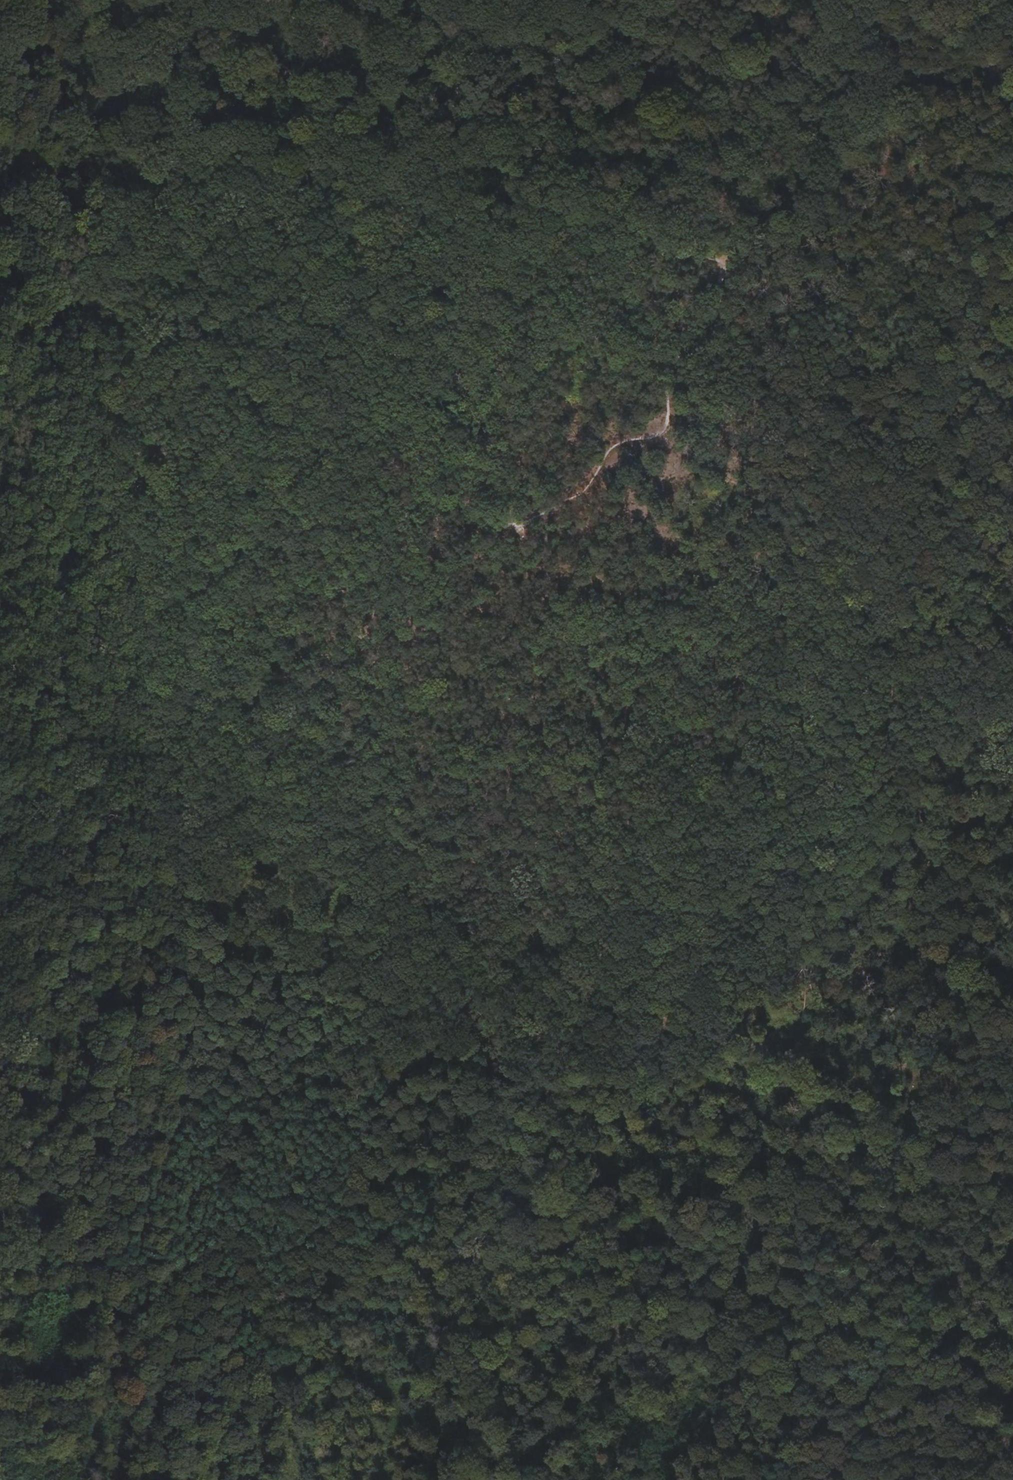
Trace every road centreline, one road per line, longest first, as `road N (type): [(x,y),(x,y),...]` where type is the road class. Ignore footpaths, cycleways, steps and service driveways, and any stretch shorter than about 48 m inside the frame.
road 1 (track): [(0,123),(299,154),(366,143),(499,57),(558,0)]
road 2 (track): [(318,151),(429,190),(490,193),(543,235),(689,218)]

